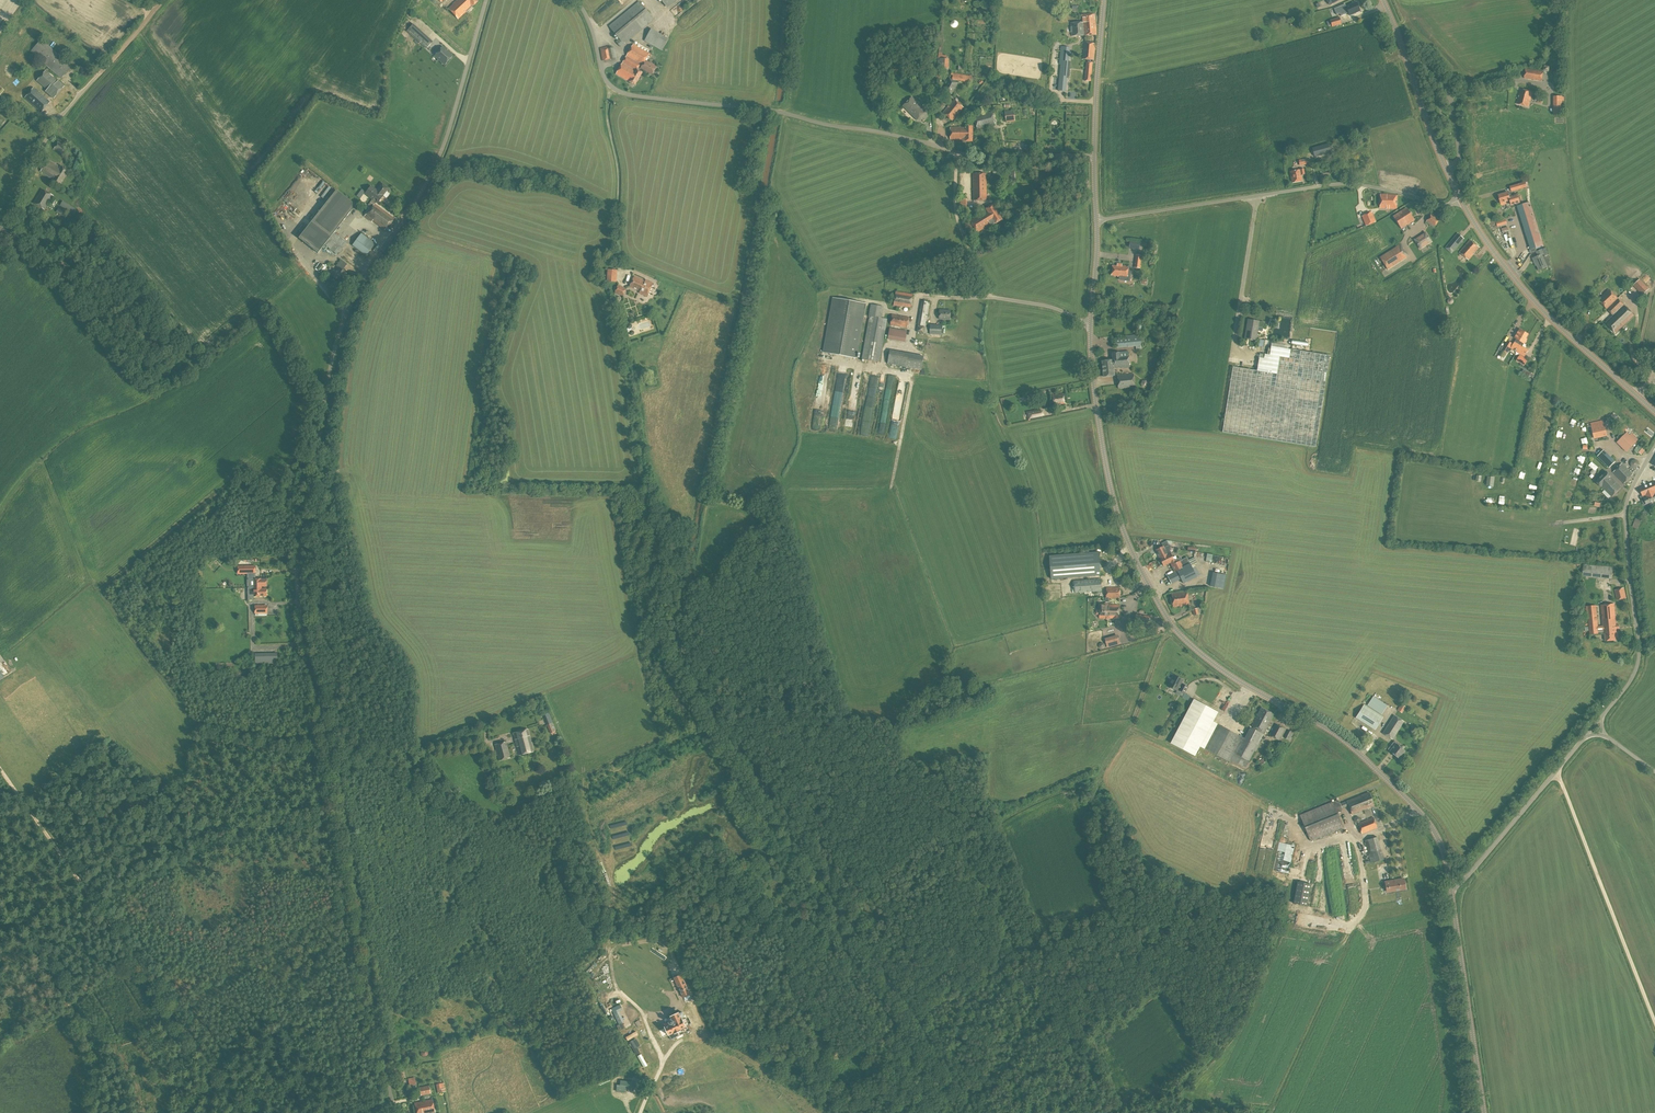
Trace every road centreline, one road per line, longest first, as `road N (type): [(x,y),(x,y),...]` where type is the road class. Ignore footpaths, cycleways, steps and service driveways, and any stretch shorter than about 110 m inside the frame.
road 1 (unclassified): [(391,1112),(297,570),(342,329),(436,168),(486,0)]
road 2 (tertiary): [(1451,888),(1438,840),(1420,812),(1360,754),(1215,665),(1166,616),(1111,490),(1090,324)]
road 3 (unclassified): [(1095,154),(956,153),(771,111),(622,93),(606,82),(577,0)]
road 4 (unclassified): [(1460,199),(1435,204),(1343,183),(1096,220)]
road 5 (track): [(329,772),(379,752),(427,752),(458,794),(485,809),(558,837),(592,840)]
road 6 (unclassified): [(1602,716),(1639,661),(1625,506),(1654,447)]
road 7 (track): [(1654,1024),(1557,771)]
road 8 (secondary): [(1636,392),(1538,305),(1460,199)]
road 9 (track): [(140,969),(0,772)]
road 10 (tertiary): [(1484,1112),(1451,888)]
road 11 (unclassified): [(0,247),(50,134),(103,70)]
road 12 (unclassified): [(1451,888),(1587,735)]
road 13 (track): [(242,1112),(140,969)]
road 14 (track): [(1175,628),(1133,729),(1099,775)]
road 15 (unclassified): [(1090,324),(1043,305),(937,297)]
road 16 (tertiary): [(1095,154),(1104,0)]
road 17 (track): [(956,153),(956,211),(991,297)]
road 18 (unclassified): [(1447,171),(1460,155),(1445,79),(1408,64)]

